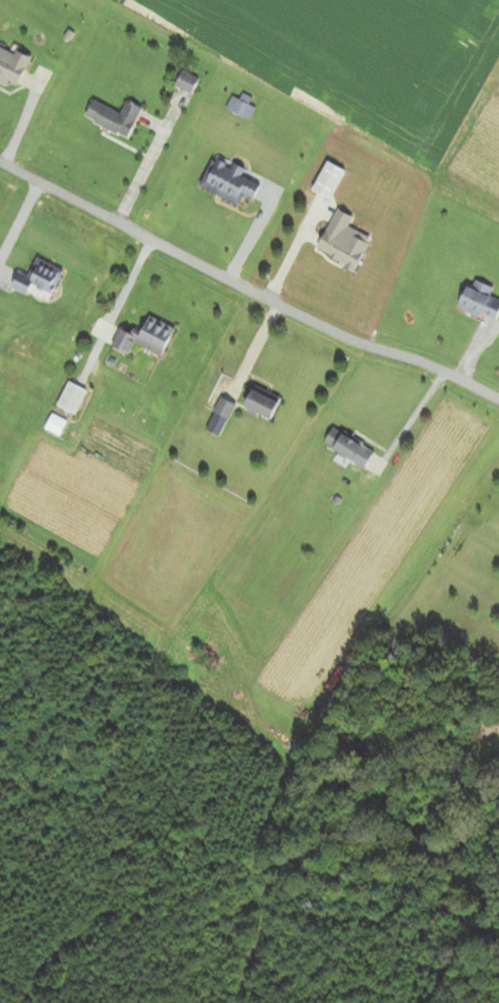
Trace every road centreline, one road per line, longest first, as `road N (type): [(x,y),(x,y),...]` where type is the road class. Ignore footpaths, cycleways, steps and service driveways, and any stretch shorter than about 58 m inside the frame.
road 1 (residential): [(498,402),(318,326),(0,162)]

